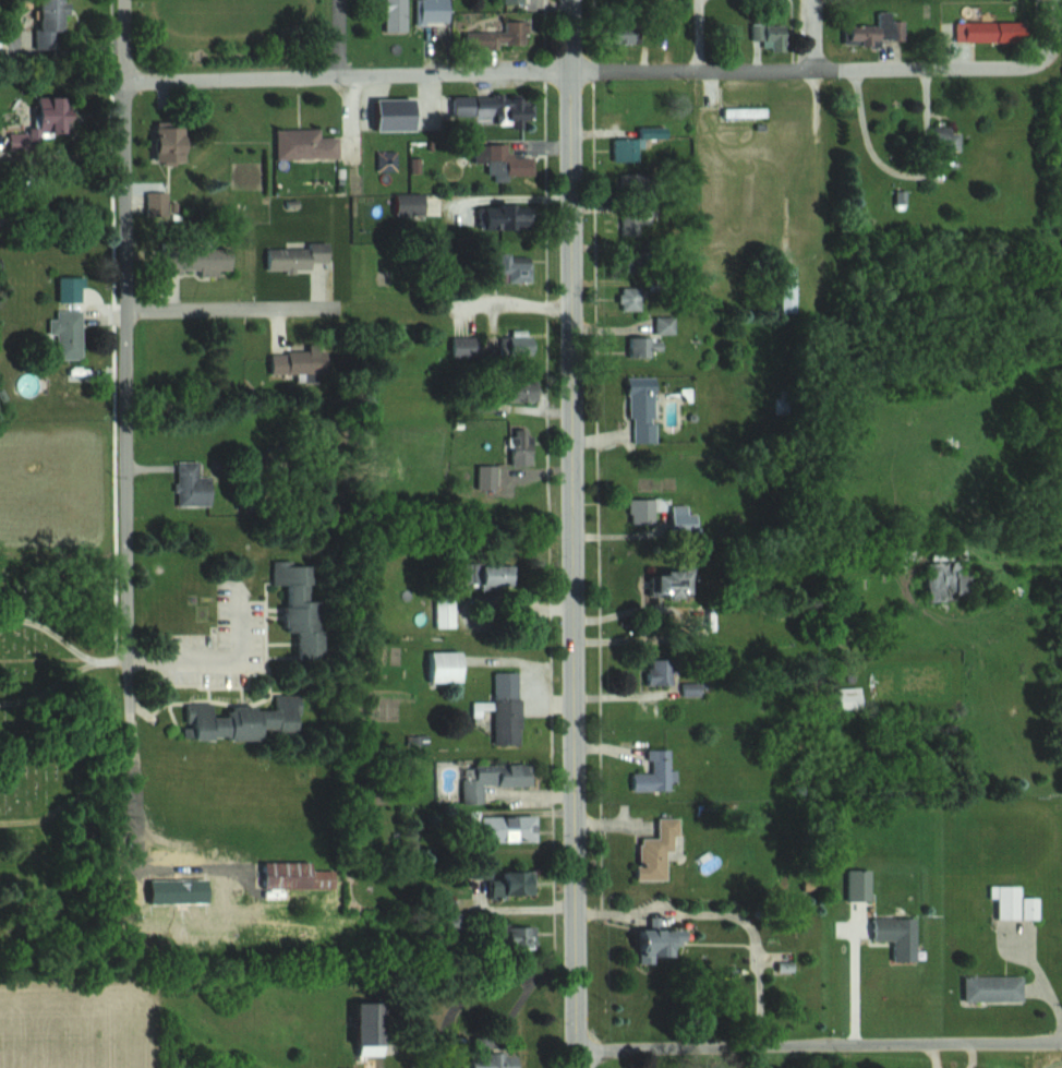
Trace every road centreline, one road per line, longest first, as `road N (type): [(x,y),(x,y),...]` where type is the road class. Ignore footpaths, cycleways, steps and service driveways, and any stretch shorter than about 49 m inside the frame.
road 1 (secondary): [(579,1067),(572,0)]
road 2 (residential): [(130,670),(125,0)]
road 3 (residential): [(572,73),(1006,69),(1031,65),(1054,45)]
road 4 (residential): [(1061,1042),(579,1049)]
road 5 (residential): [(572,73),(124,81)]
road 6 (residential): [(126,305),(325,304)]

